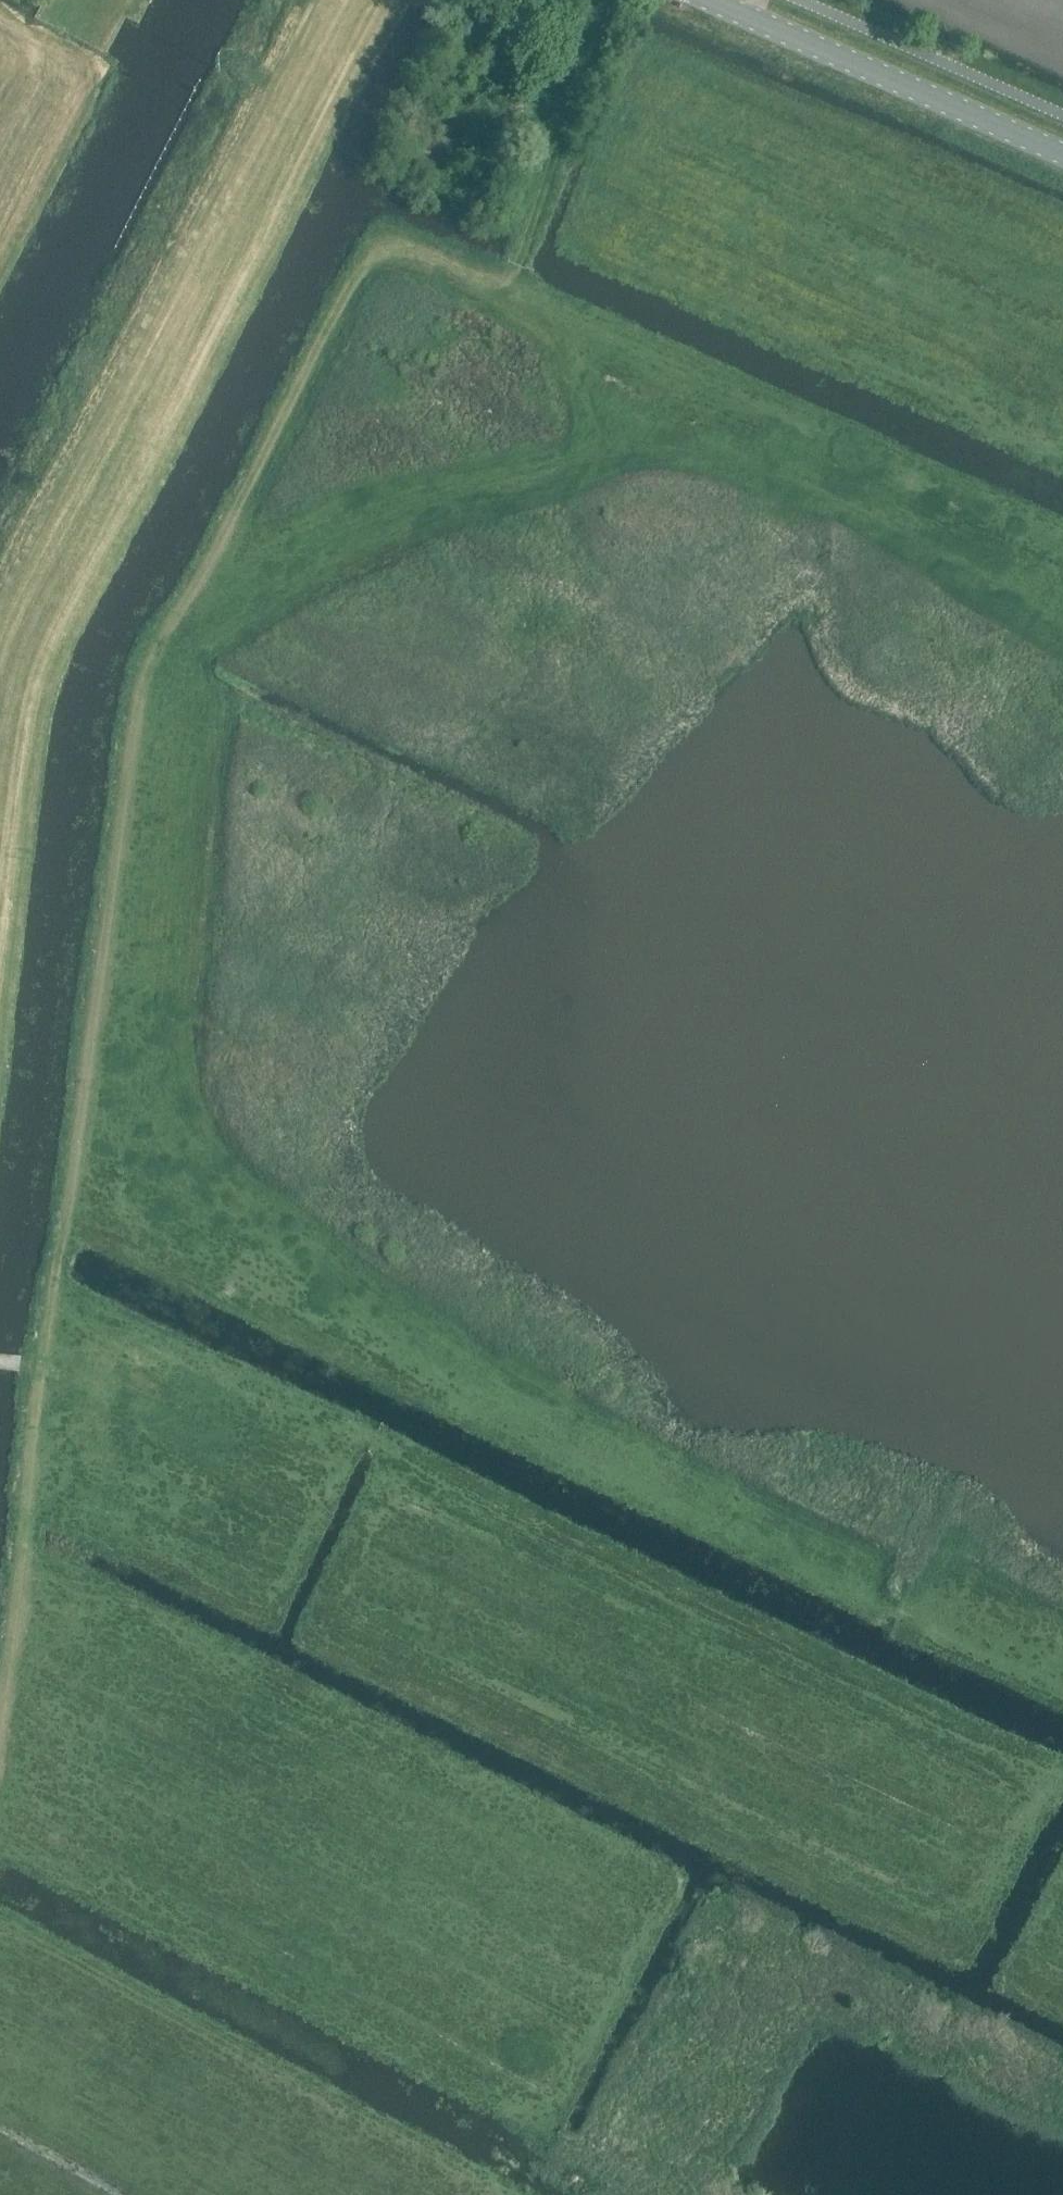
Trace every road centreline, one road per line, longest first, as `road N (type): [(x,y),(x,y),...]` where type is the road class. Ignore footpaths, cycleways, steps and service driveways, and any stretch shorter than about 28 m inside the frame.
road 1 (secondary): [(1062,159),(709,0)]

